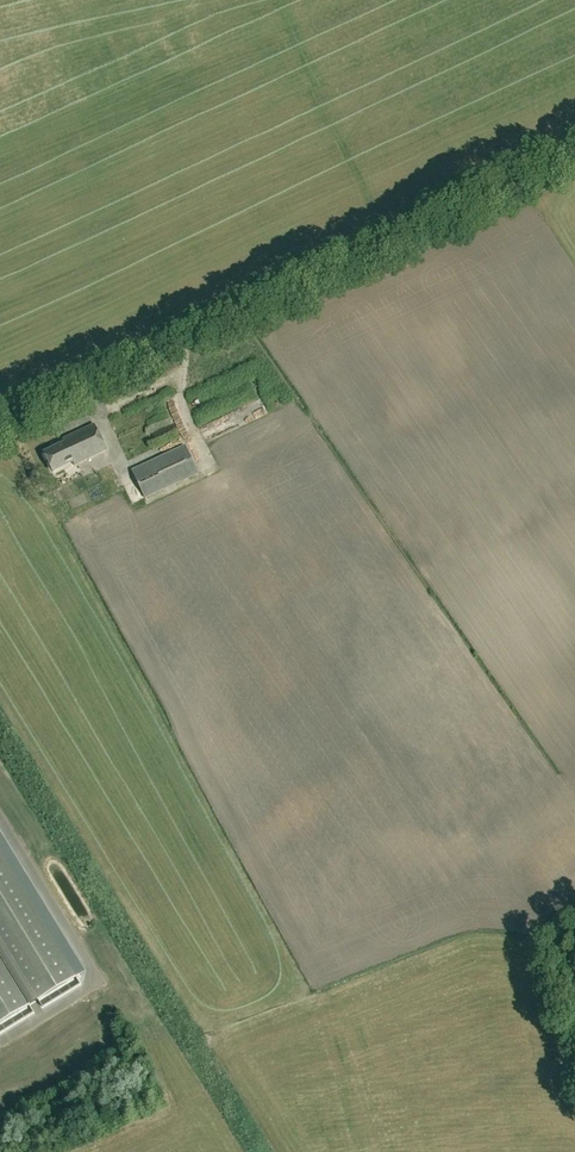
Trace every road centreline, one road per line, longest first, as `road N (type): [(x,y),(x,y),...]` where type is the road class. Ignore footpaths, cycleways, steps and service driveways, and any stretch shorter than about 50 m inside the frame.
road 1 (unclassified): [(0,427),(574,160)]

